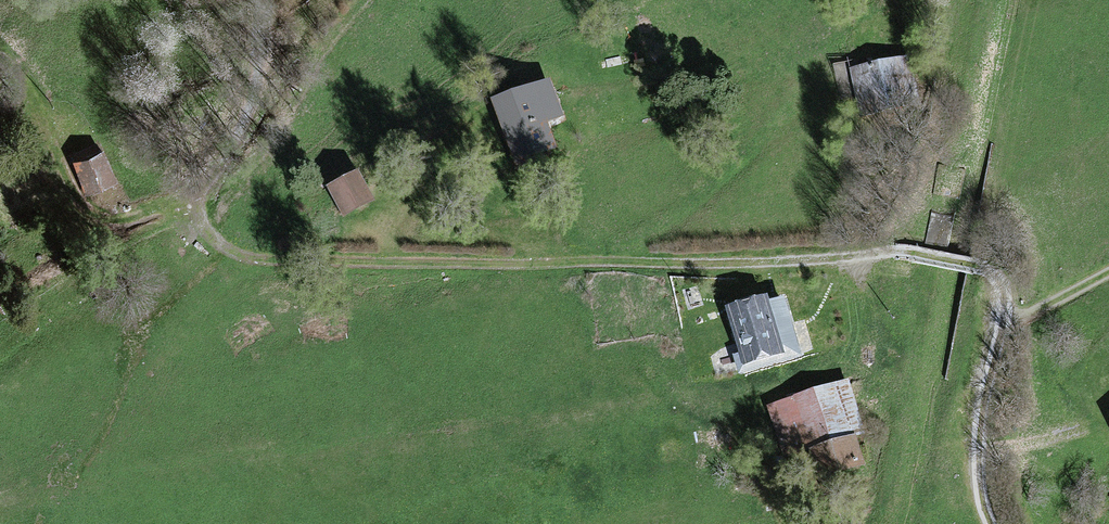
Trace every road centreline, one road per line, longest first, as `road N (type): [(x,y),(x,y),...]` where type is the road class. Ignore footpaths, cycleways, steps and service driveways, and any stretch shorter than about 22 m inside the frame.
road 1 (track): [(269,0),(264,74),(208,202),(211,232),(243,257),(891,262)]
road 2 (track): [(0,53),(98,211),(208,202)]
road 3 (track): [(973,274),(1010,295),(975,448),(982,523)]

